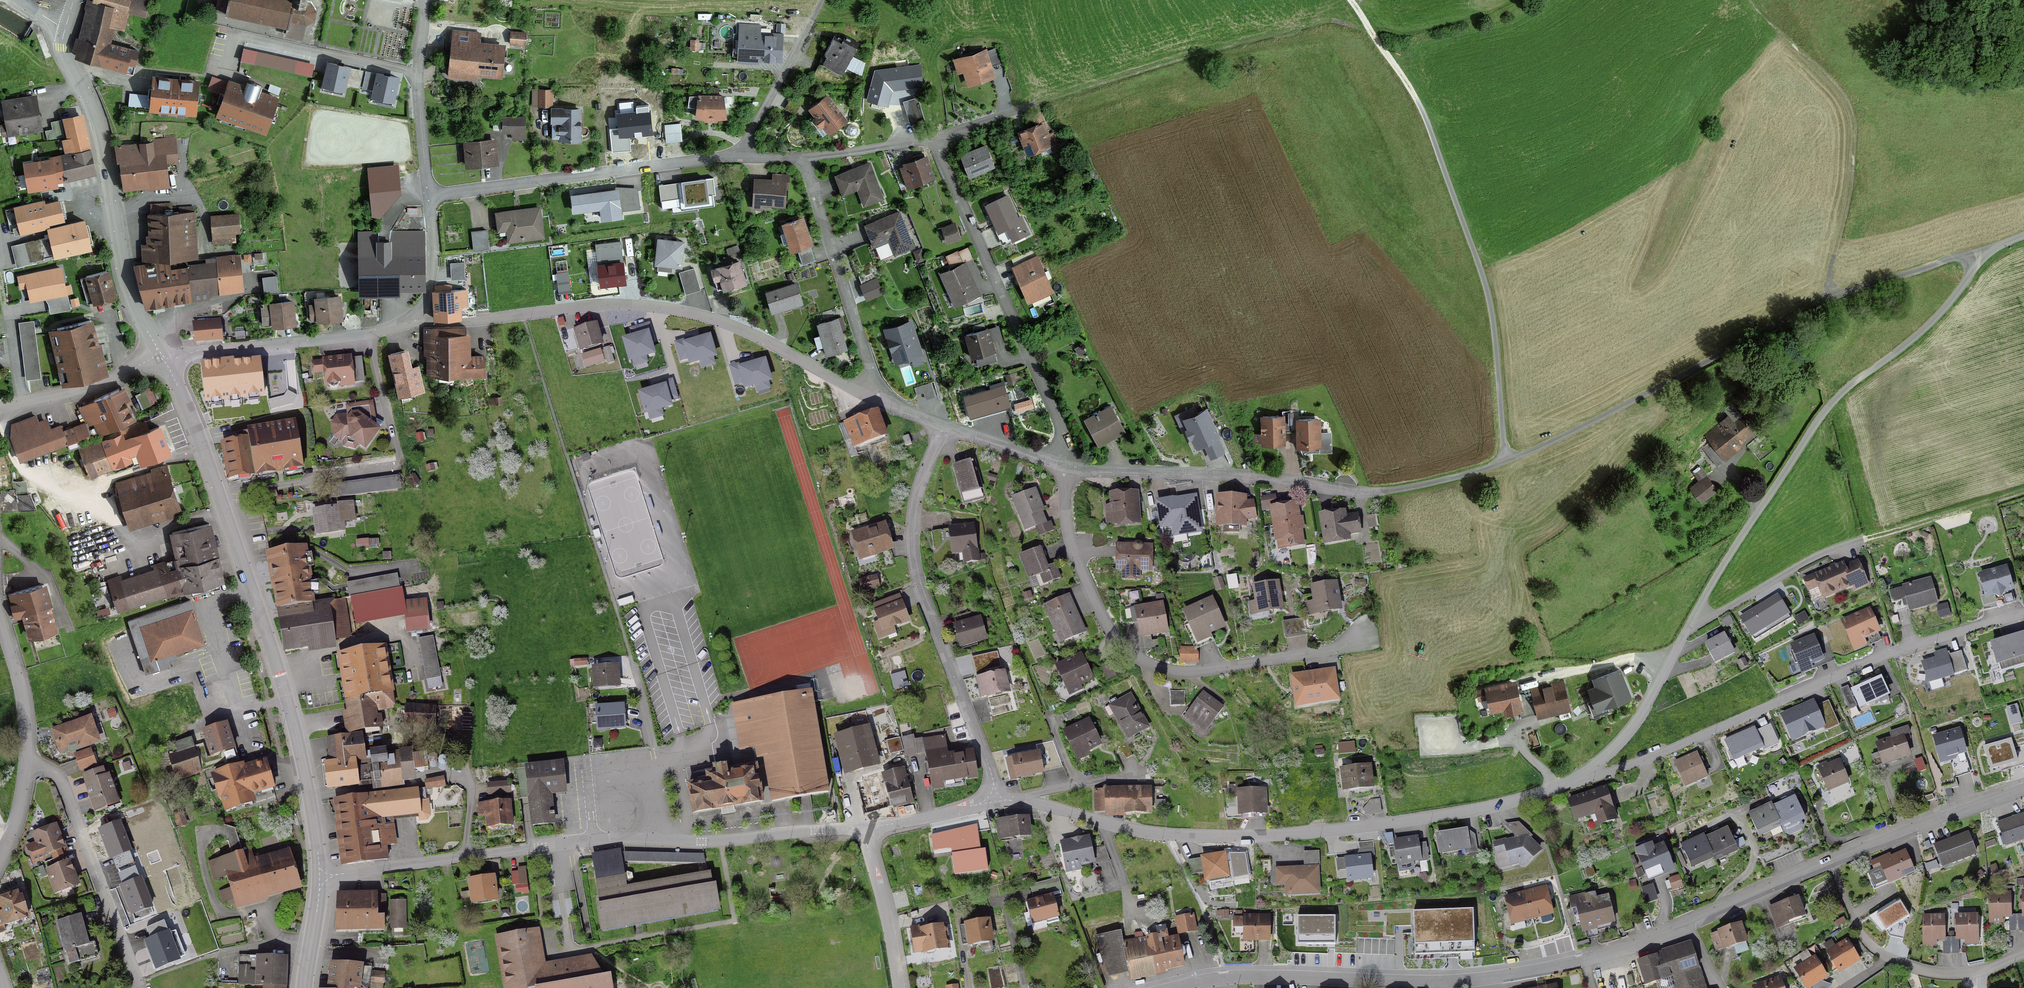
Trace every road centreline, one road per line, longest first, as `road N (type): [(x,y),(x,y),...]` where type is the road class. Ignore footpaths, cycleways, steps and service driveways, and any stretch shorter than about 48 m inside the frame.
road 1 (residential): [(1178,987),(1241,978),(1428,982),(1535,971),(1691,925),(1829,862)]
road 2 (residential): [(1583,779),(1634,724),(1755,514),(1830,405),(1932,320),(1983,254)]
road 3 (residential): [(998,802),(1178,838),(1282,836),(1508,804),(1583,779)]
road 4 (residential): [(320,877),(616,840),(867,831)]
road 5 (residential): [(168,365),(278,670),(320,877)]
road 6 (unclassified): [(1507,461),(1827,301),(1983,254)]
road 7 (unclassified): [(1507,461),(1484,281),(1418,105),(1351,0)]
road 8 (residential): [(802,157),(933,138),(1059,426),(1065,465)]
road 9 (residential): [(410,321),(660,307),(742,329),(867,396)]
road 10 (residential): [(1583,779),(1670,751),(1884,656),(2023,616)]
road 11 (track): [(933,138),(1319,22),(1369,29)]
road 12 (residential): [(1065,465),(1078,563),(1113,636),(1146,663),(1187,673),(1365,637)]
road 13 (residential): [(998,802),(914,566),(918,492),(944,428)]
road 14 (residential): [(66,26),(65,52),(97,123),(108,175),(122,269),(136,316),(160,352)]
road 15 (residential): [(735,157),(428,197)]
road 16 (residential): [(1065,465),(1371,494)]
road 17 (residential): [(140,987),(60,781),(28,764)]
road 18 (residential): [(2023,953),(1949,974),(1889,958),(1855,926),(1829,862)]
road 19 (residential): [(802,157),(869,372),(867,396)]
road 20 (residential): [(168,365),(195,352),(365,336),(410,321)]
road 21 (residential): [(1829,862),(2023,788)]
road 22 (residential): [(428,197),(418,76),(425,0)]
road 23 (unclassified): [(823,0),(735,157)]
road 24 (residential): [(160,352),(104,384),(0,409)]
road 25 (residential): [(867,831),(898,987)]
road 26 (residential): [(0,619),(25,708),(28,764)]
road 27 (unclassified): [(1371,494),(1507,461)]
road 28 (residential): [(867,831),(998,802)]
road 29 (residential): [(410,321),(432,271),(428,197)]
road 30 (residential): [(944,428),(1065,465)]

